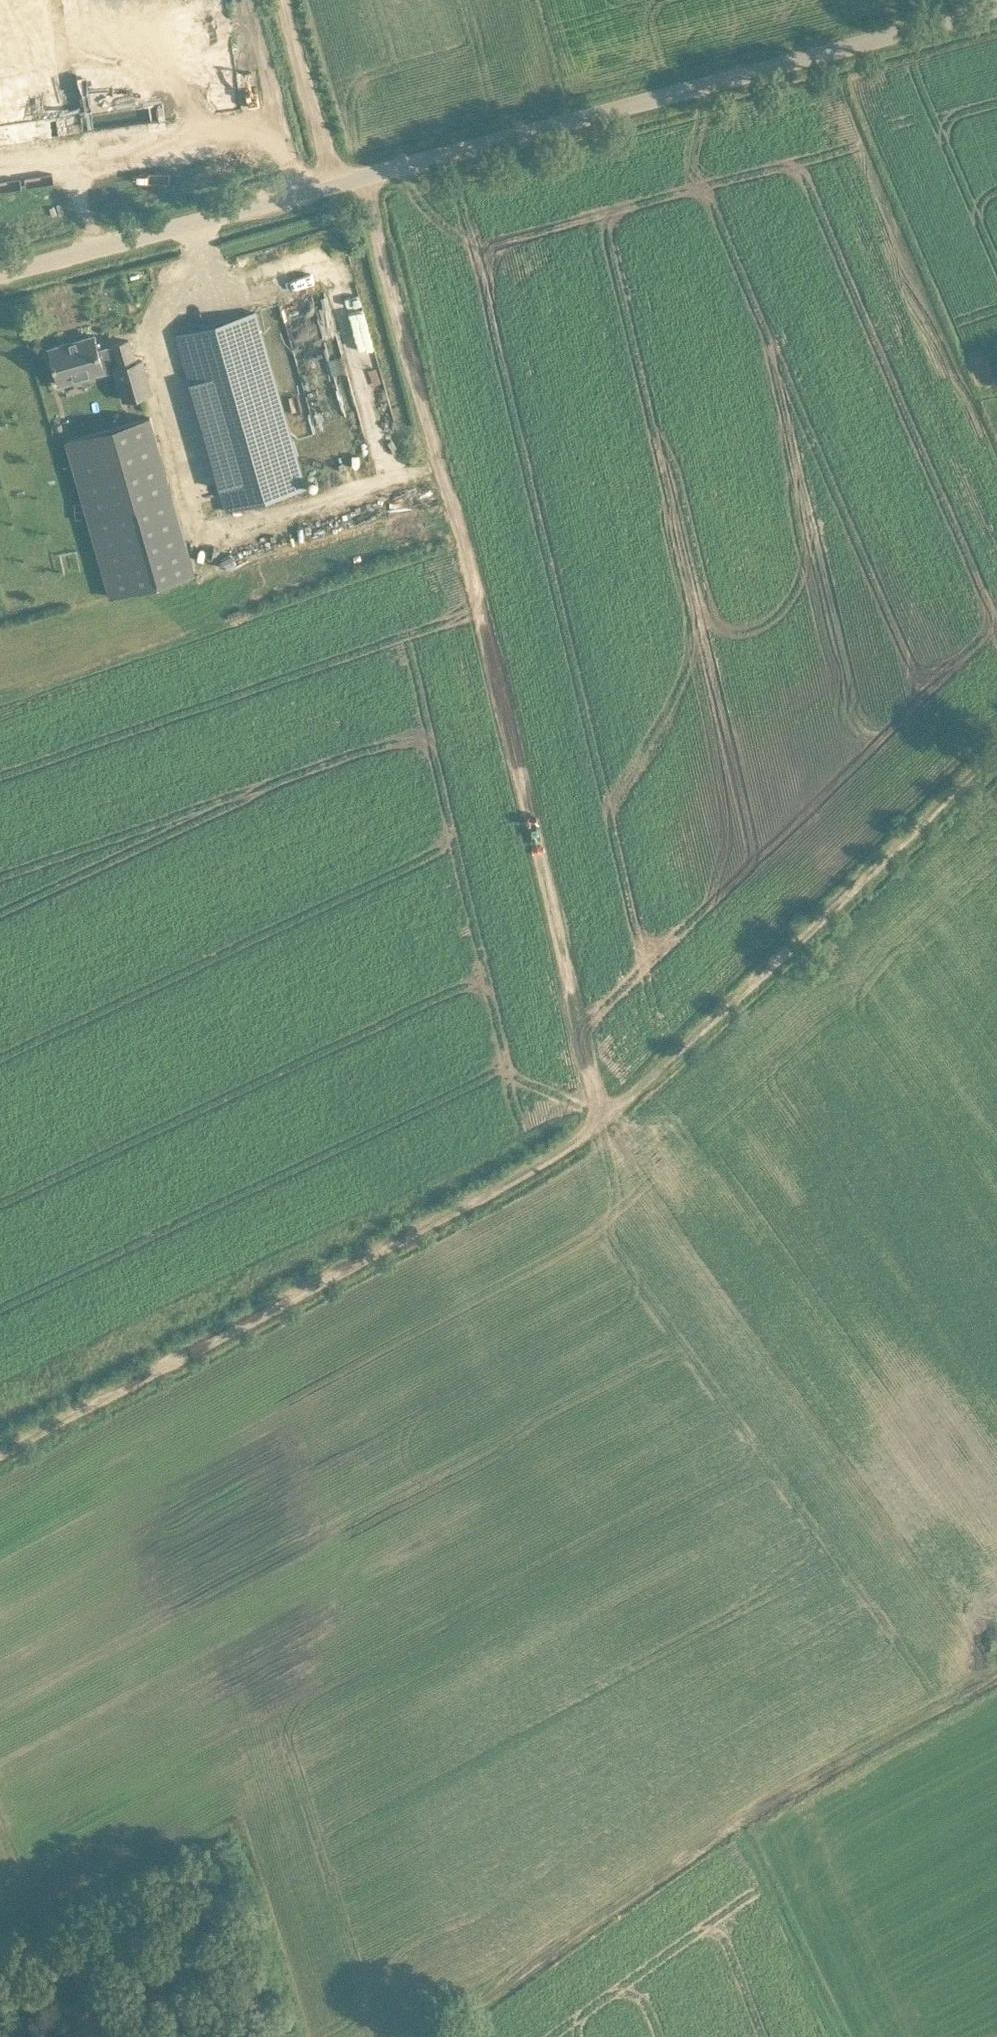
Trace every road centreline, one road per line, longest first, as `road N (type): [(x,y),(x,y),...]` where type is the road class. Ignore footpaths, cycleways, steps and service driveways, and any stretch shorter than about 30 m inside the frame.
road 1 (unclassified): [(0,277),(996,9)]
road 2 (track): [(368,179),(602,1119)]
road 3 (track): [(602,1119),(469,1202),(0,1455)]
road 4 (track): [(602,1119),(662,1072),(996,746)]
road 5 (track): [(443,2036),(747,1816)]
road 6 (track): [(747,1816),(996,1673)]
road 7 (track): [(747,1816),(862,2036)]
road 8 (track): [(282,0),(338,187)]

